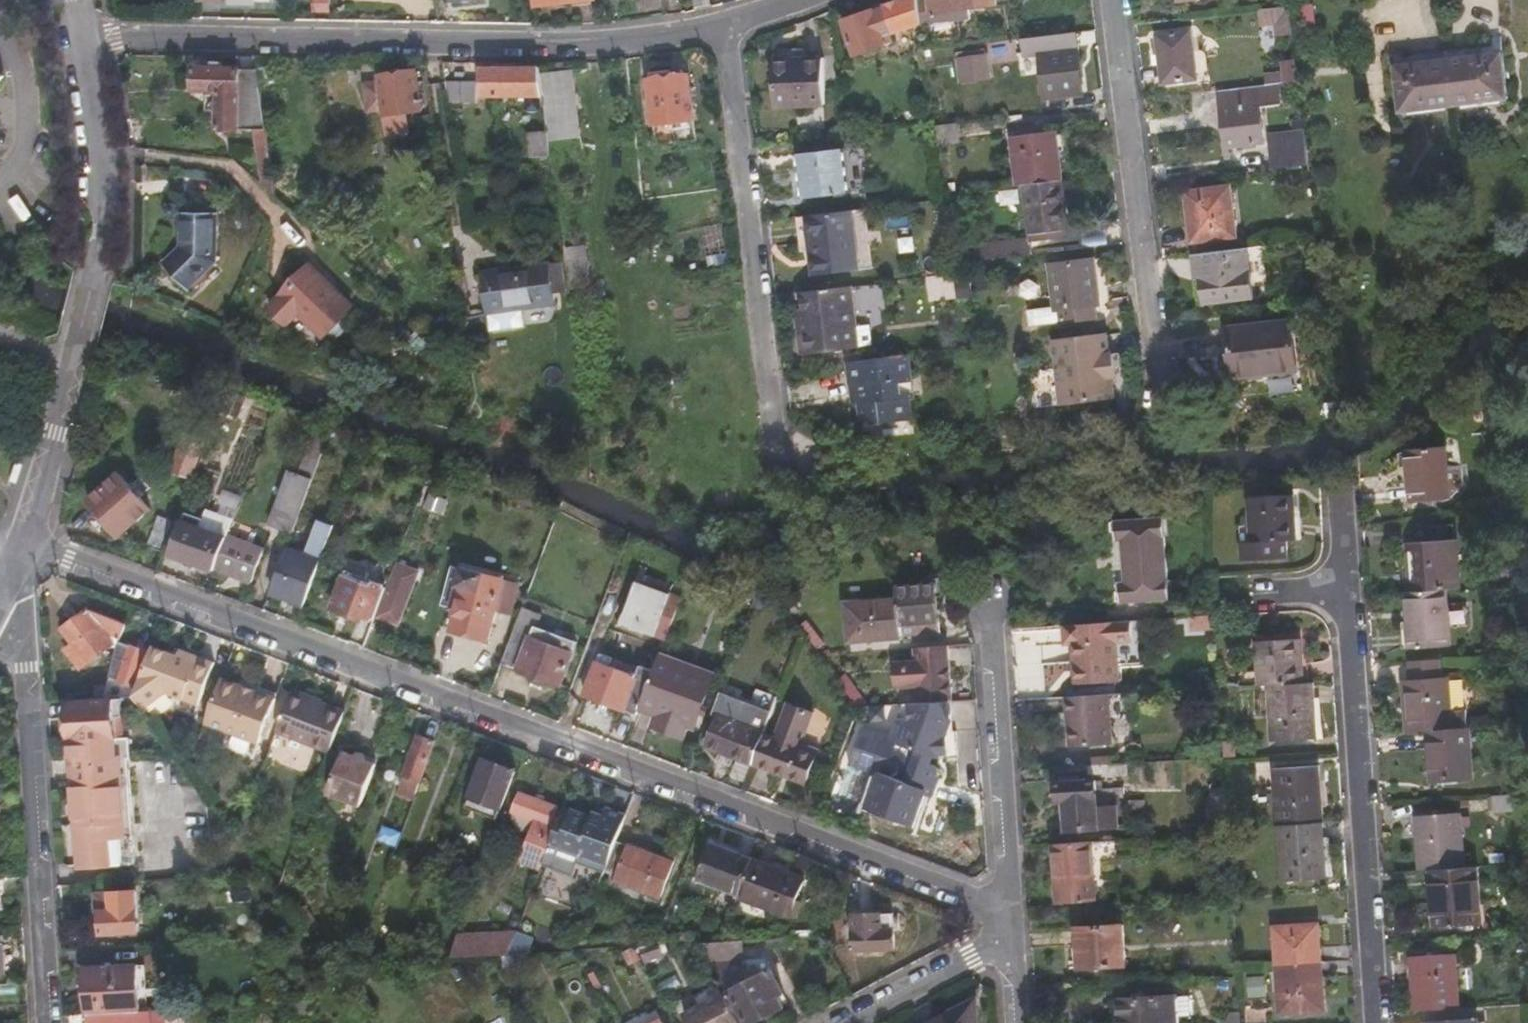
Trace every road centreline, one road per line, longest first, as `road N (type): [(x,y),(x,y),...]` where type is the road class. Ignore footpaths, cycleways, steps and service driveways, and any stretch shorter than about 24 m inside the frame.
road 1 (residential): [(1013,932),(966,897),(25,544)]
road 2 (residential): [(85,37),(613,44),(720,34)]
road 3 (residential): [(85,37),(103,149),(101,227),(25,544)]
road 4 (residential): [(49,1022),(19,614),(25,544)]
road 5 (residential): [(720,34),(781,497)]
road 6 (residential): [(1107,0),(1154,441)]
road 7 (residential): [(1378,1022),(1345,593)]
road 8 (residential): [(997,617),(1013,932)]
road 9 (residential): [(840,1022),(1013,932)]

